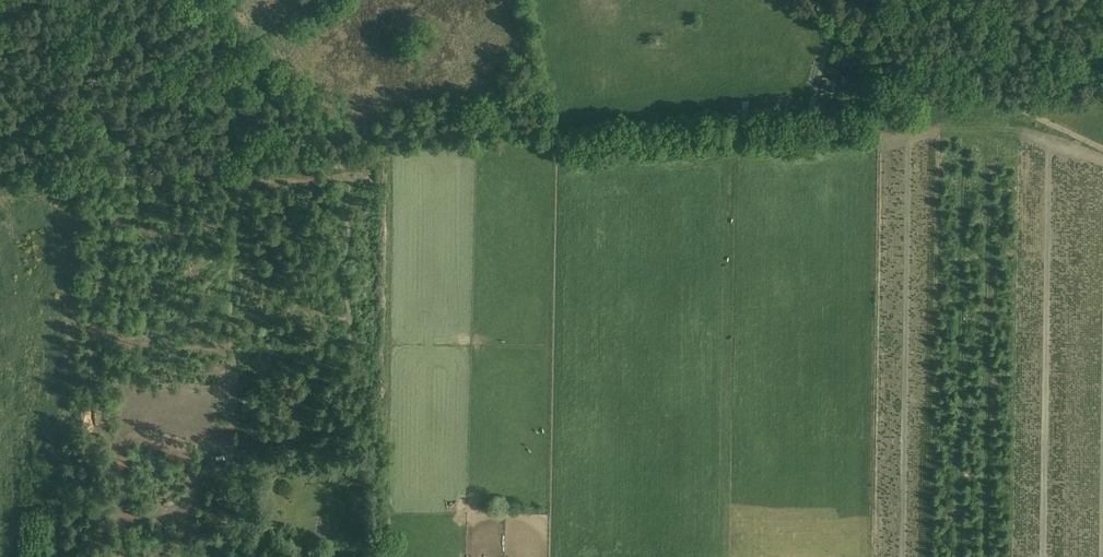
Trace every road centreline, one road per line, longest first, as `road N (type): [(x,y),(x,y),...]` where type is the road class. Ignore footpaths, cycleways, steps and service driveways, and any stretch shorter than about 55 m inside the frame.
road 1 (track): [(0,176),(316,0)]
road 2 (track): [(800,0),(1102,144)]

